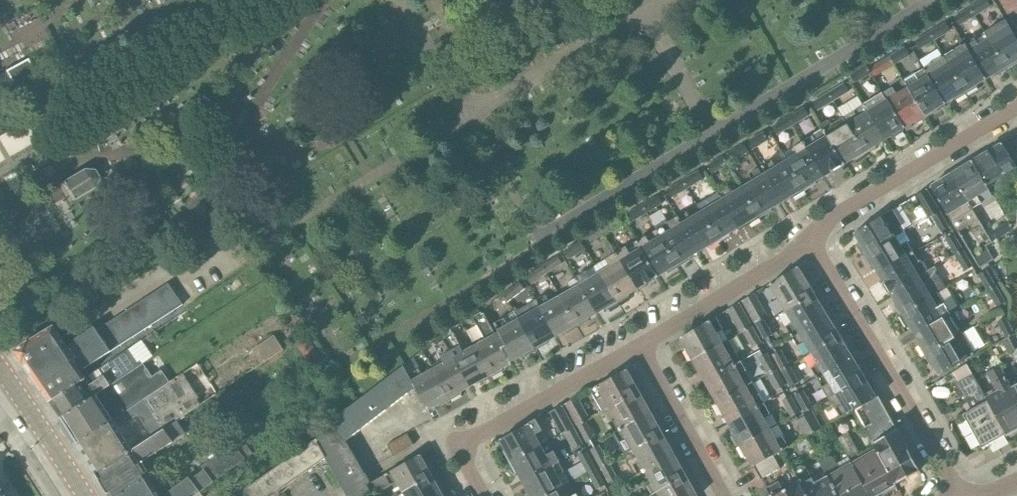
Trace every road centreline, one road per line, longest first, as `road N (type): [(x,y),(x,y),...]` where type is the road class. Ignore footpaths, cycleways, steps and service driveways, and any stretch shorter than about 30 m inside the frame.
road 1 (residential): [(960,495),(810,242)]
road 2 (residential): [(486,495),(465,448),(477,435),(642,345)]
road 3 (residential): [(810,242),(837,213),(1016,106)]
road 4 (residential): [(810,242),(642,345)]
road 5 (residential): [(642,345),(724,495)]
road 6 (residential): [(81,495),(0,377)]

